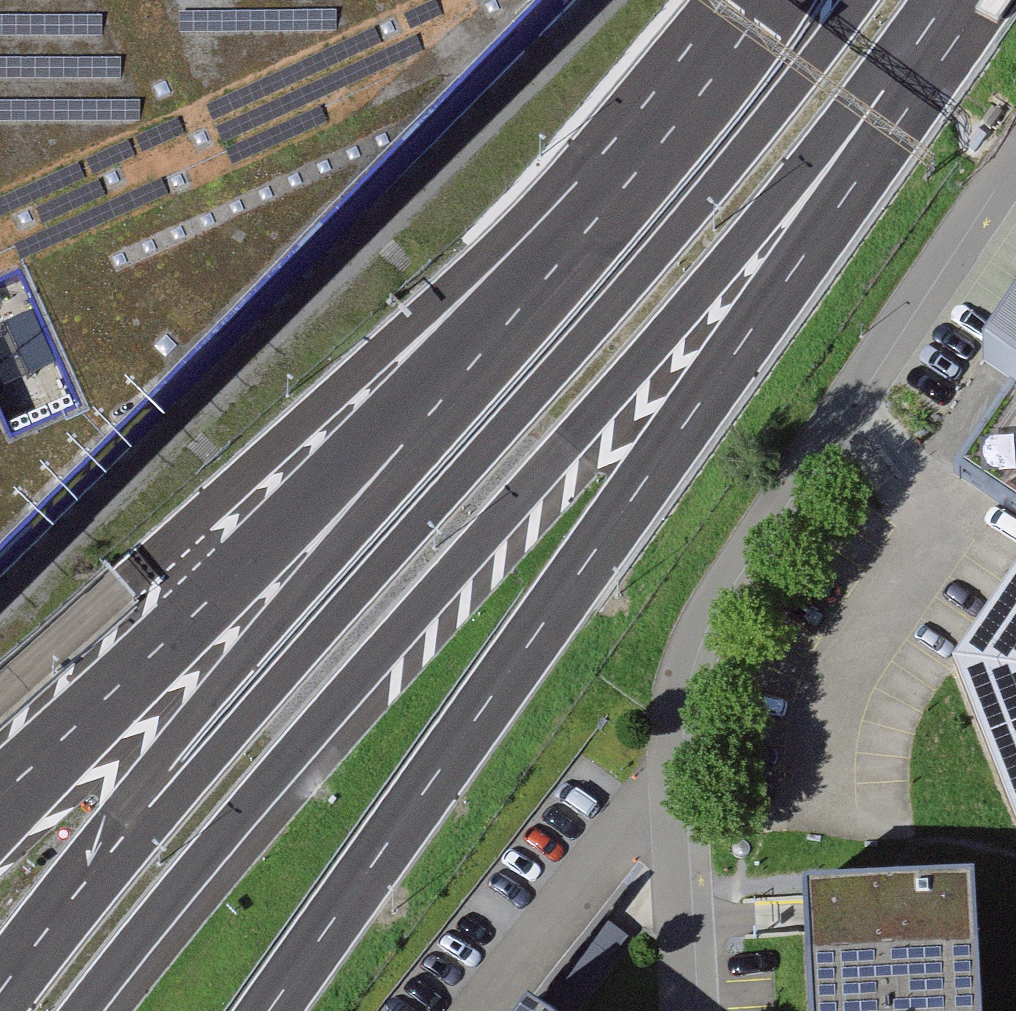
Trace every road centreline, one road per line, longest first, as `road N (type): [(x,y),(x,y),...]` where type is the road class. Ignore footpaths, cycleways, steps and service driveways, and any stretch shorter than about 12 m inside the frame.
road 1 (motorway): [(858,0),(612,306),(61,914)]
road 2 (motorway): [(88,1010),(380,658),(572,446),(851,162)]
road 3 (motorway): [(269,1010),(635,496),(851,162)]
road 4 (unclassified): [(1015,167),(932,266),(689,632),(666,741),(680,1010)]
road 5 (motorway): [(501,334),(171,749),(61,914)]
road 6 (motorway): [(501,334),(0,799)]
road 7 (motorway): [(771,0),(639,176),(501,334)]
road 8 (motorway): [(851,162),(965,0)]

